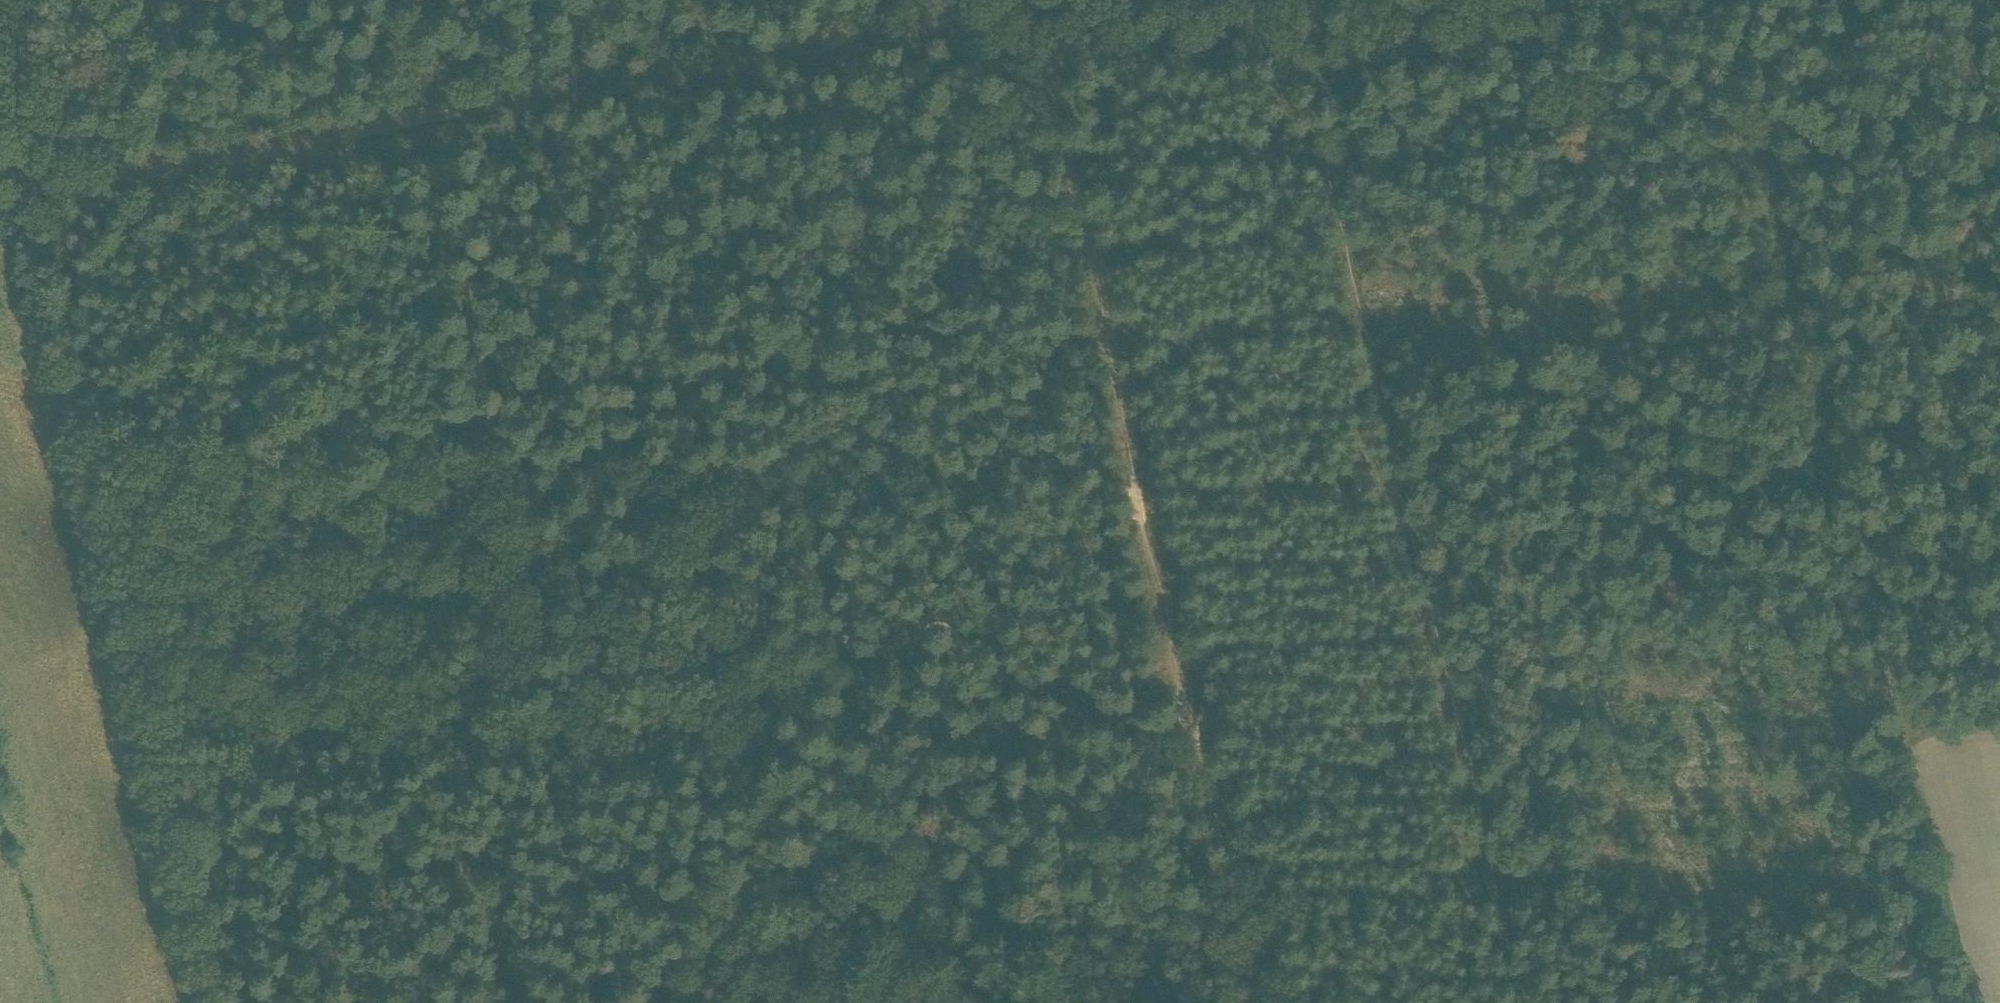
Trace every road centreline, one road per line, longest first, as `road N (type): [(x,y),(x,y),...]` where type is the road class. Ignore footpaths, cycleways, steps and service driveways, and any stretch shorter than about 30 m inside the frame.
road 1 (track): [(38,195),(412,136),(1027,18)]
road 2 (track): [(38,195),(0,21)]
road 3 (track): [(1027,18),(1161,0)]

